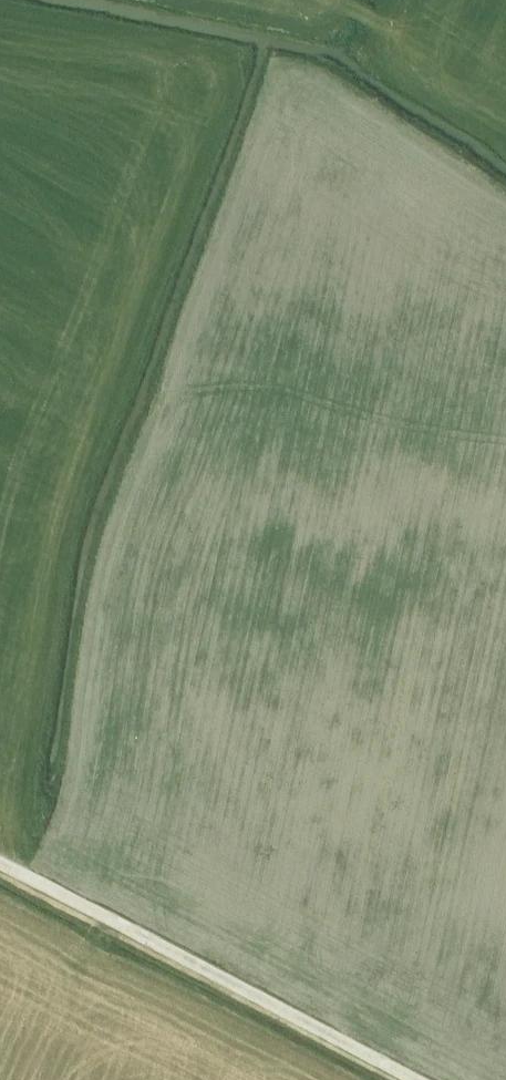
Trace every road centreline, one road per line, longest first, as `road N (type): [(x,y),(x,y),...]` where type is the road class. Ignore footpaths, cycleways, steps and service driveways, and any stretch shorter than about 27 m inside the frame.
road 1 (unclassified): [(418,1079),(0,863)]

